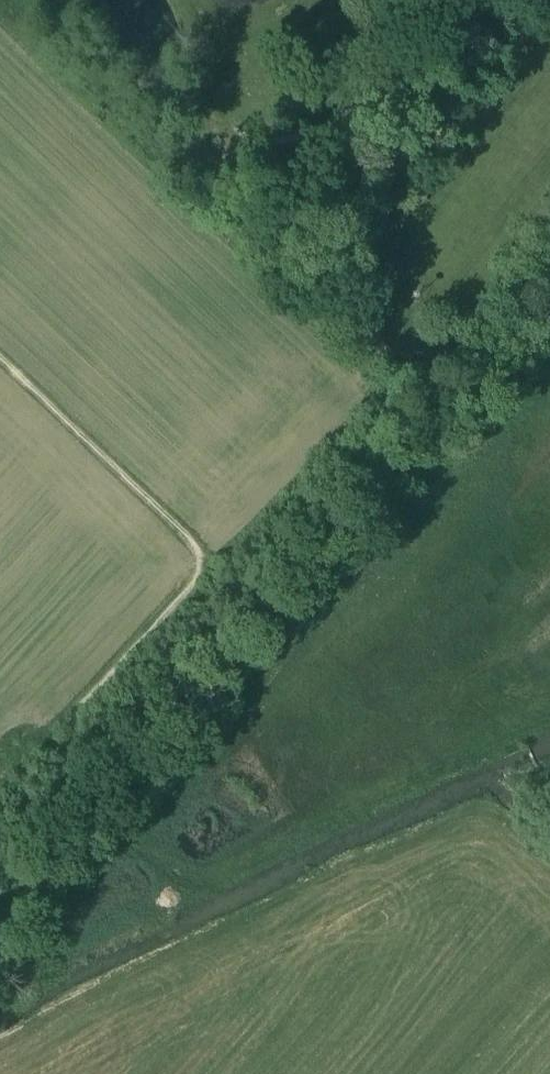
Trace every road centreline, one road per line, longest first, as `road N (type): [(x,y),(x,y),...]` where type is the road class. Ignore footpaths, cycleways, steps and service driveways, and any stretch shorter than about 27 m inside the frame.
road 1 (track): [(0,359),(194,546),(193,580),(62,723),(65,752),(98,814)]
road 2 (track): [(98,814),(453,402)]
road 3 (track): [(0,919),(98,814)]

